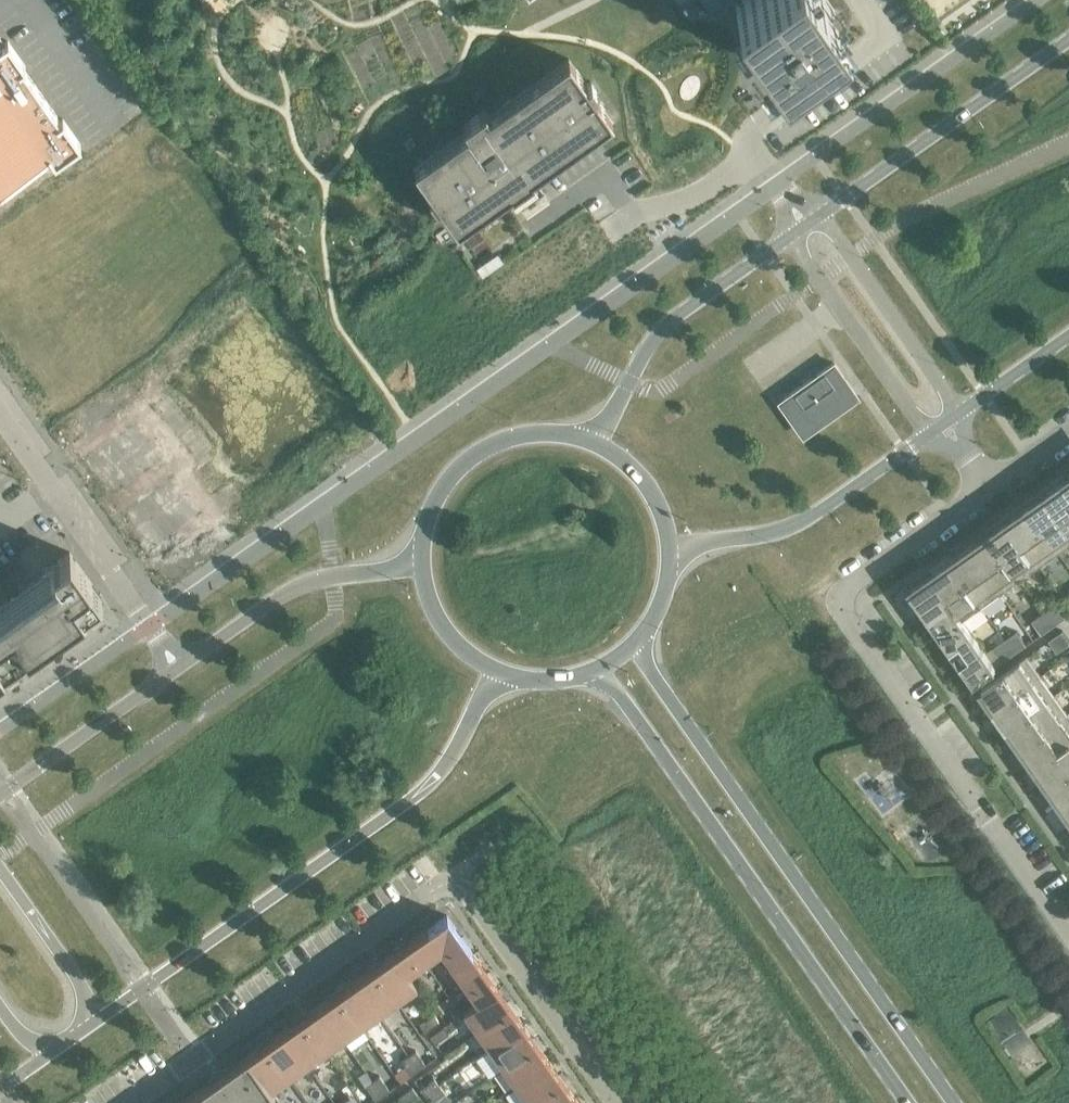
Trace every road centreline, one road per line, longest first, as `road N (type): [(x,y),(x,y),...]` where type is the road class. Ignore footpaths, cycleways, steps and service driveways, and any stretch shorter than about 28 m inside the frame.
road 1 (residential): [(990,487),(836,600),(1068,935)]
road 2 (secondary): [(952,1102),(648,671),(640,638)]
road 3 (secondary): [(91,1024),(436,780),(502,674)]
road 4 (secondary): [(582,676),(627,707),(907,1102)]
road 5 (residential): [(133,1102),(439,887)]
road 6 (residential): [(0,414),(179,668)]
road 7 (secondary): [(1068,38),(821,215)]
road 8 (secondary): [(668,575),(691,549),(791,528),(929,435)]
road 9 (secondary): [(791,238),(666,325),(593,442)]
road 10 (residential): [(614,1102),(467,892),(439,887)]
road 11 (secondary): [(420,555),(289,592),(179,668)]
road 12 (secondary): [(593,442),(553,433),(513,437),(477,453),(447,480),(428,516),(420,555)]
road 13 (residential): [(791,238),(929,435)]
road 14 (residential): [(961,410),(821,215)]
road 15 (residential): [(746,153),(751,131),(882,34),(858,0)]
road 16 (secondary): [(179,668),(0,794)]
road 17 (secondary): [(91,1024),(80,989),(0,873)]
road 18 (secondary): [(668,575),(661,511),(644,482),(593,442)]
road 19 (secondary): [(420,555),(434,614),(475,660),(502,674)]
road 20 (residential): [(630,217),(712,186),(746,153)]
road 21 (secondary): [(961,410),(1068,335)]

